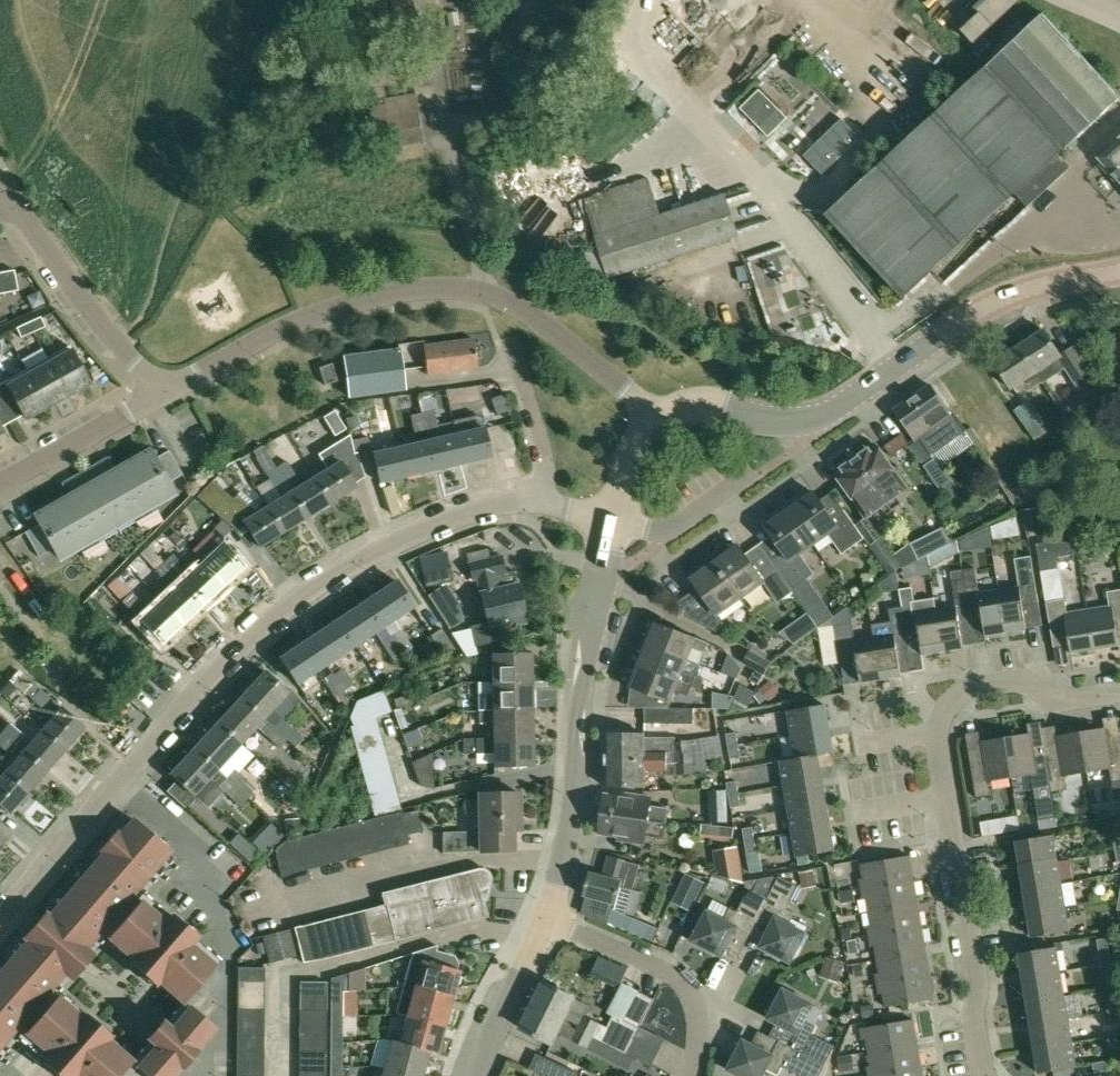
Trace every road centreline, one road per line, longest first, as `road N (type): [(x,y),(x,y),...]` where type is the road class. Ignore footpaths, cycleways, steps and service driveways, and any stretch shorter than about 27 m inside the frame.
road 1 (residential): [(0,918),(187,700),(294,601),(426,527),(497,503),(543,500)]
road 2 (residential): [(165,396),(309,319),(471,289),(535,320),(662,417)]
road 3 (residential): [(985,1075),(979,988),(936,735),(941,718),(972,686),(1017,679),(1070,699),(1119,691)]
road 4 (tertiary): [(662,417),(707,409),(777,423),(818,420),(1007,295),(1119,272)]
road 5 (tertiary): [(544,924),(571,828),(586,643),(616,522)]
road 6 (residential): [(680,1075),(676,978),(648,954),(544,924)]
road 7 (residential): [(26,211),(79,297),(165,396)]
road 8 (residential): [(0,488),(165,396)]
road 9 (tertiary): [(477,1075),(544,924)]
road 10 (residential): [(506,349),(535,430),(543,500)]
road 11 (residential): [(616,522),(676,532),(750,479)]

